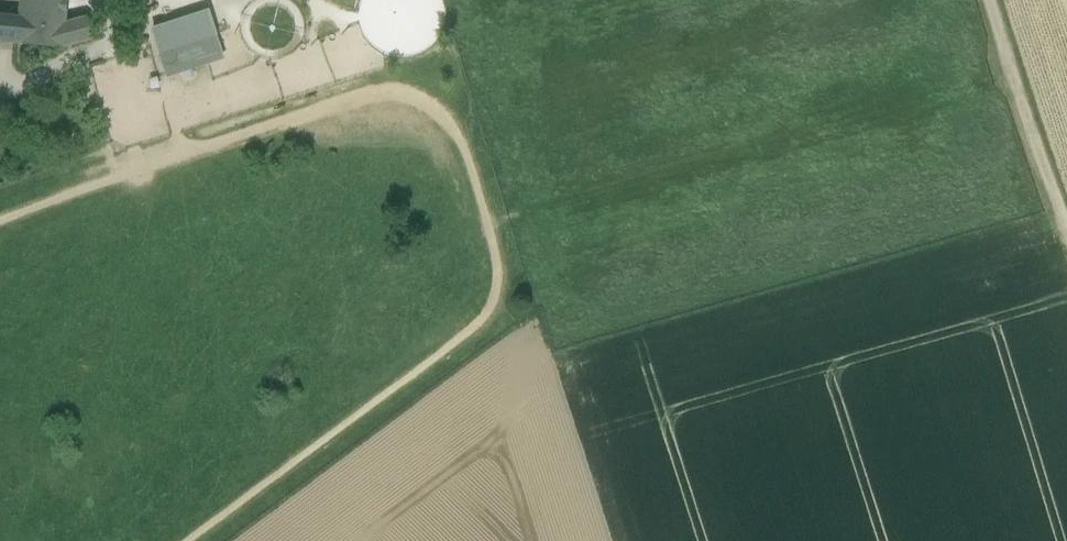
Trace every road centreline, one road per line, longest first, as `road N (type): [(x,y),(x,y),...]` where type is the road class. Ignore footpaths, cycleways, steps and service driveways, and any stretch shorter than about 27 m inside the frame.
road 1 (track): [(1066,226),(991,0)]
road 2 (track): [(0,87),(180,0)]

